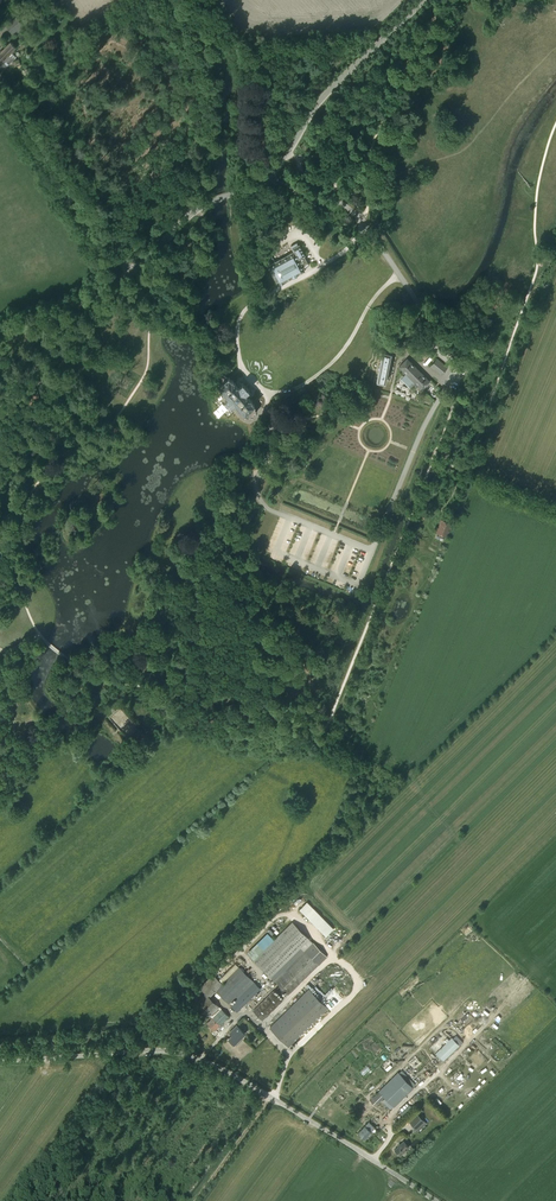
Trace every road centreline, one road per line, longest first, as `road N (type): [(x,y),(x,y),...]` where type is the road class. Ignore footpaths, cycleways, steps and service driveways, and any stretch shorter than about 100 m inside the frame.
road 1 (unclassified): [(437,1200),(201,1059),(152,1050),(0,1061)]
road 2 (unclassified): [(229,195),(276,168),(324,96),(424,0)]
road 3 (unclassified): [(129,275),(0,79)]
road 4 (unclassified): [(0,333),(129,275)]
road 5 (track): [(194,1200),(271,1097)]

